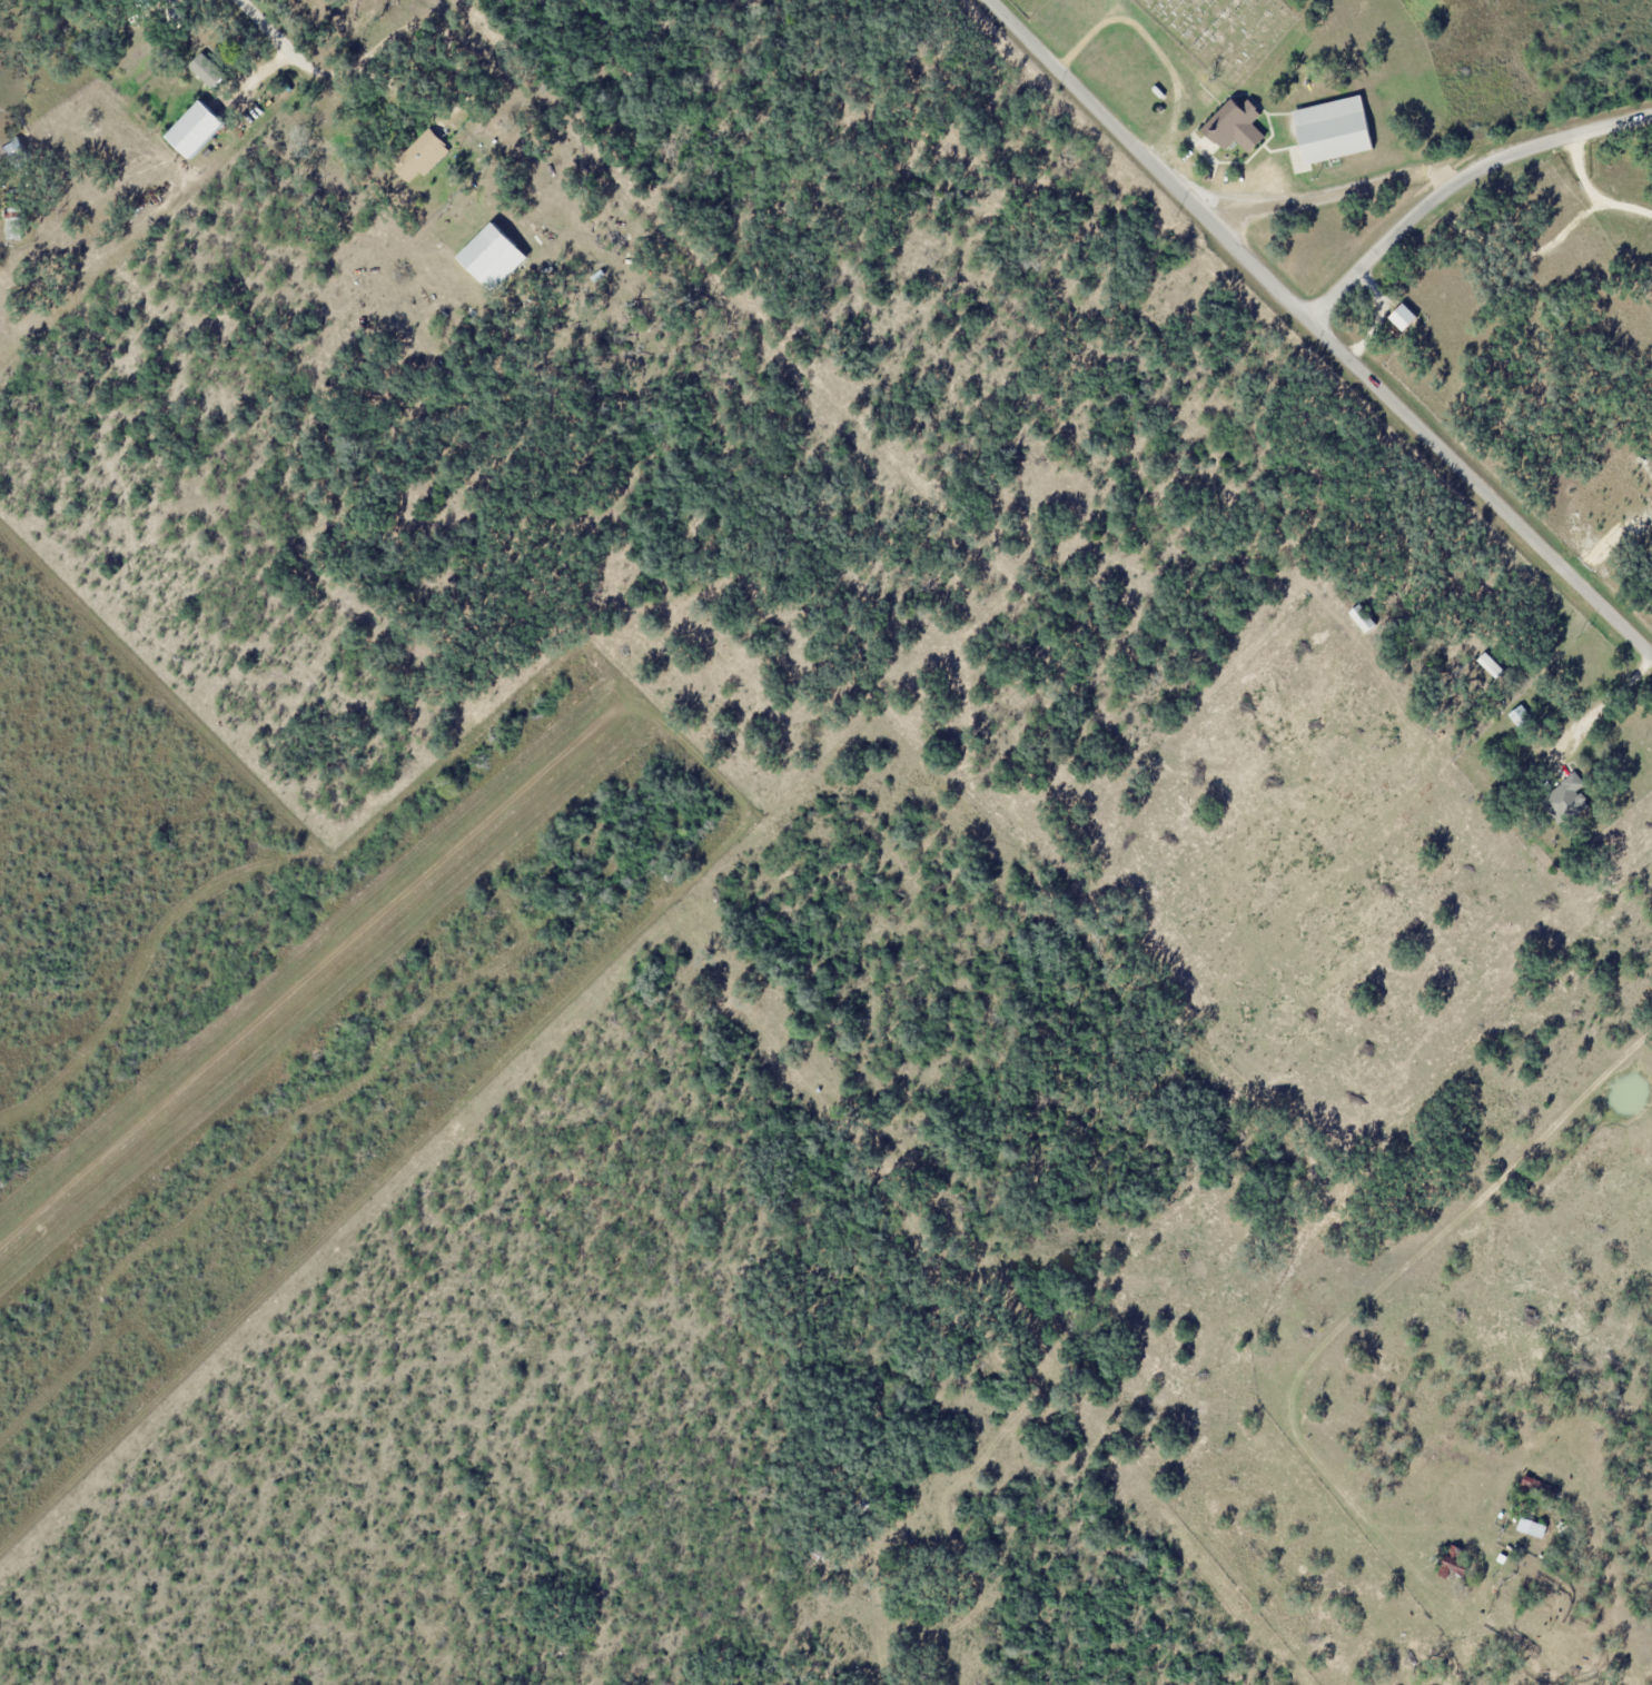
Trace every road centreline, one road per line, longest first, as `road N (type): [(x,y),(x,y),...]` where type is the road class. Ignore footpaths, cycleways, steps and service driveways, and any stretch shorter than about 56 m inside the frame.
road 1 (residential): [(1651,657),(990,0)]
road 2 (residential): [(1207,219),(1651,111)]
road 3 (residential): [(1305,317),(1456,181),(1524,143)]

